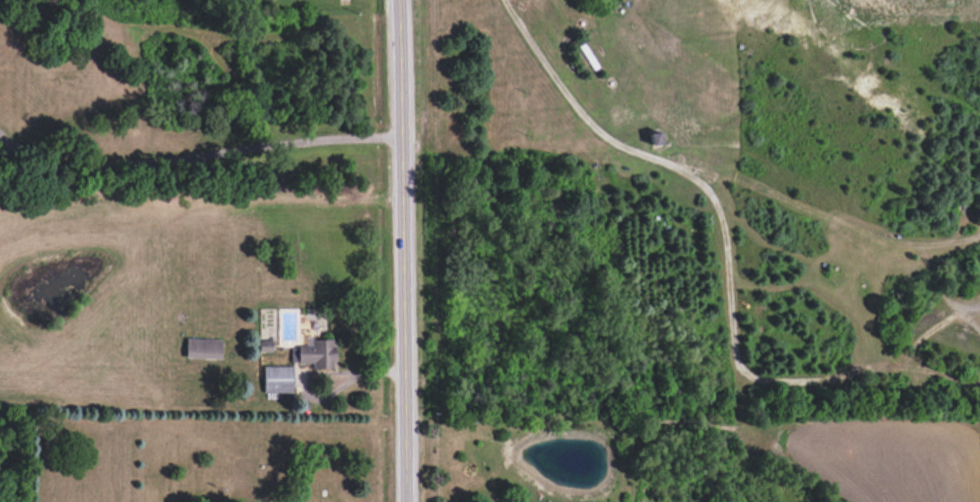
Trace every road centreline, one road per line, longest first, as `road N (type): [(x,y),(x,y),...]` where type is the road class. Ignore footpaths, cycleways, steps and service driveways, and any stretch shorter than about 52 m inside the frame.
road 1 (tertiary): [(406,501),(400,0)]

